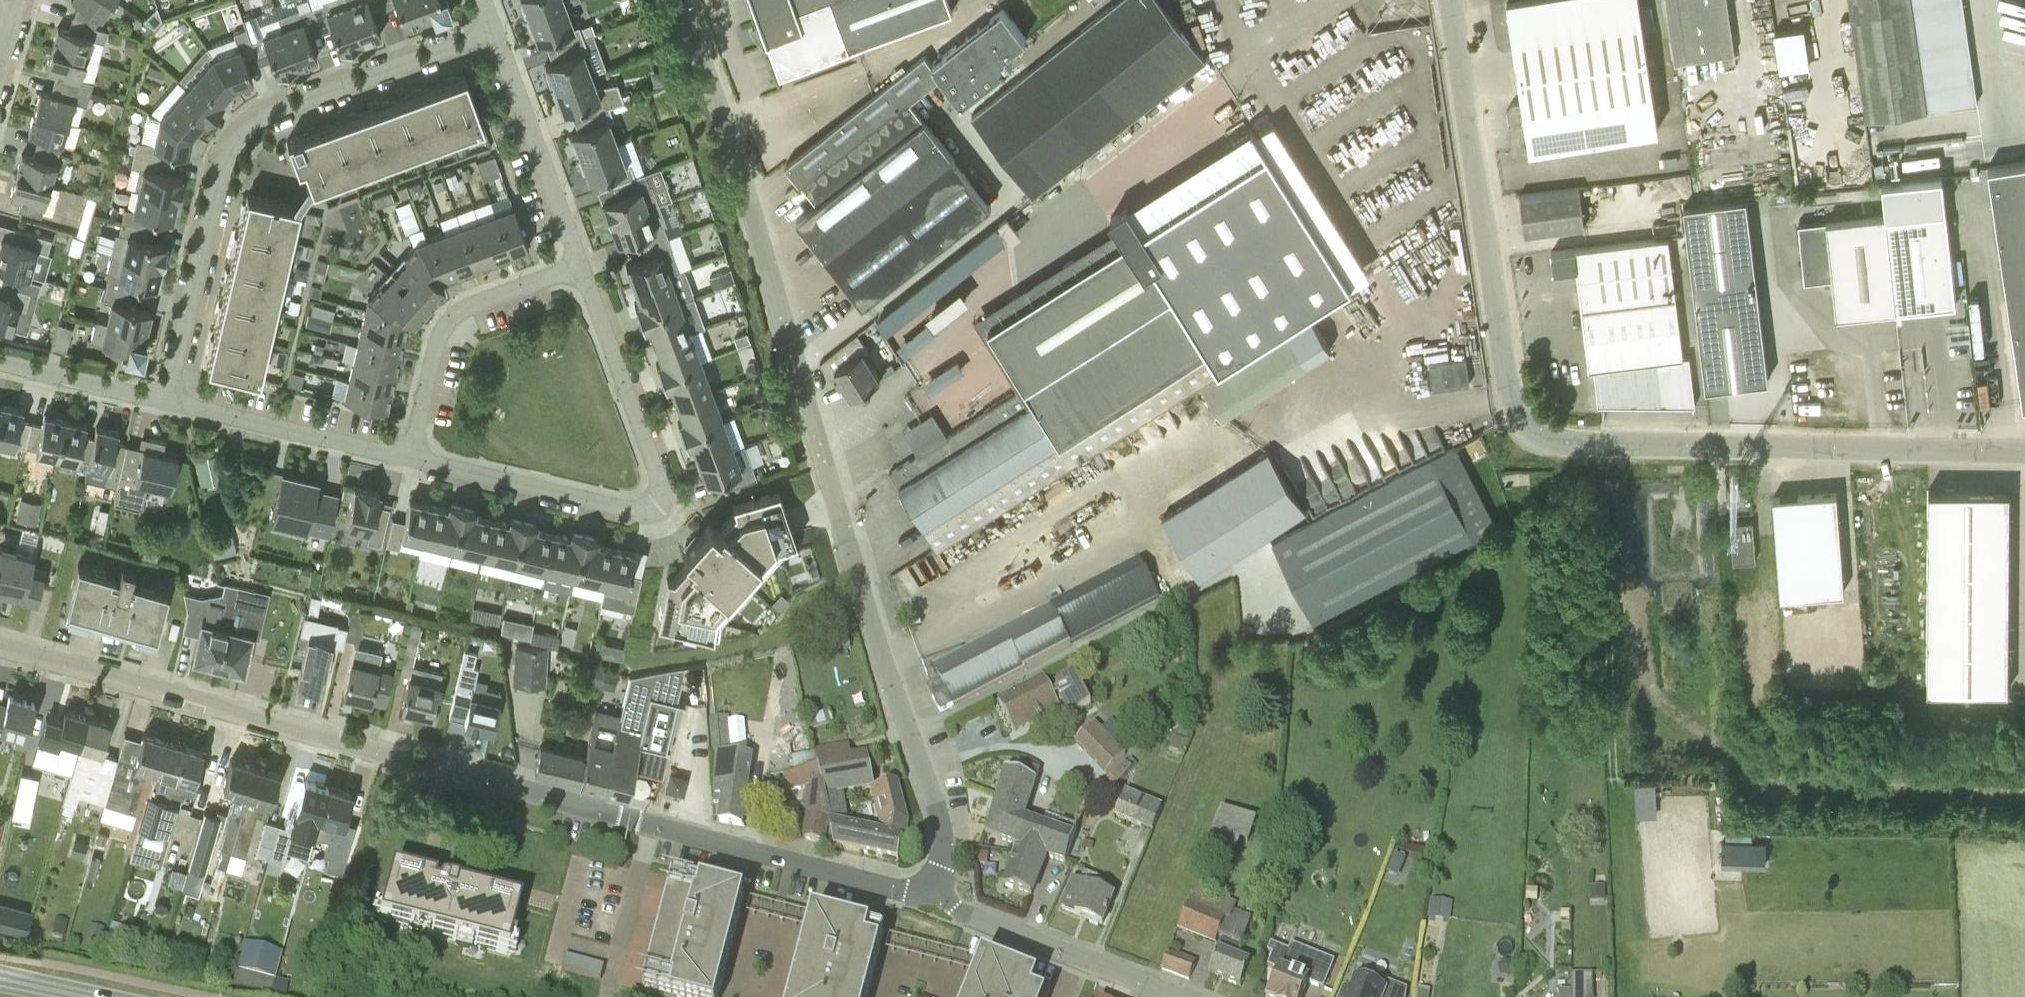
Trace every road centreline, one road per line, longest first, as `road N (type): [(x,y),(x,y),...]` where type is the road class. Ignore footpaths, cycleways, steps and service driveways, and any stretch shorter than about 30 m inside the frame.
road 1 (residential): [(927,884),(888,889),(0,643)]
road 2 (unclassified): [(2024,451),(1556,445),(1530,436),(1516,405),(1454,0)]
road 3 (residential): [(927,884),(943,855),(943,830),(683,0)]
road 4 (residential): [(167,402),(219,189),(258,124),(494,33)]
road 5 (residential): [(581,266),(659,477),(657,501),(627,512),(410,459)]
road 6 (residential): [(410,459),(434,352),(448,325),(471,306),(581,266)]
road 7 (unclassified): [(1180,996),(972,916),(927,884)]
road 8 (residential): [(410,459),(167,402)]
road 9 (residential): [(494,33),(581,266)]
road 10 (residential): [(167,402),(0,363)]

